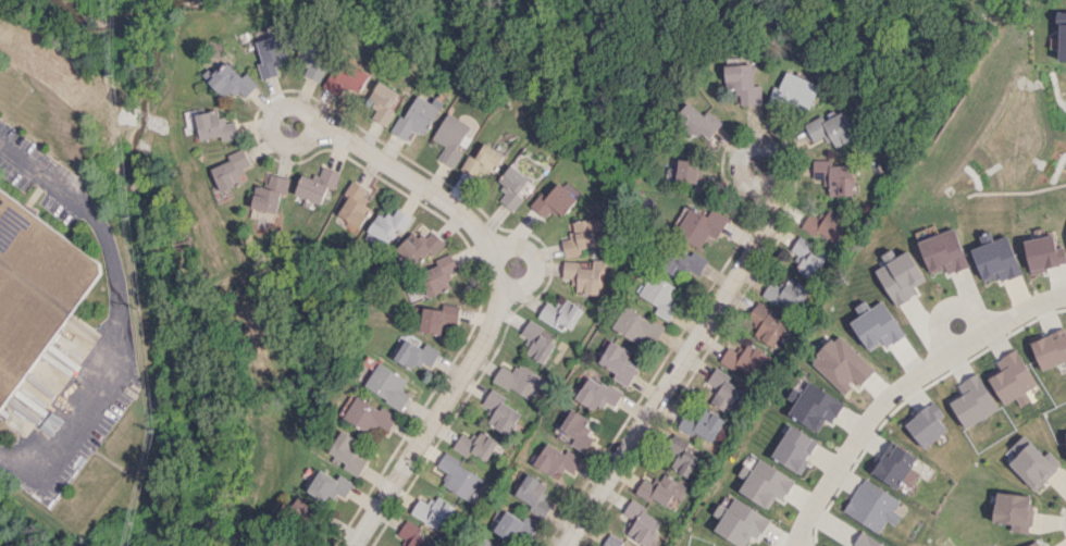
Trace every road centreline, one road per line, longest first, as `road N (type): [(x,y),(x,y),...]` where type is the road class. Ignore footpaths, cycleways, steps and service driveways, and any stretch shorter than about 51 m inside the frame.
road 1 (residential): [(350,545),(495,320),(499,284),(493,251),(476,228),(318,125)]
road 2 (residential): [(564,545),(772,223),(774,178)]
road 3 (residential): [(1065,296),(989,330),(901,386),(875,411),(798,526),(797,545)]
road 4 (residential): [(311,113),(318,125),(308,145),(293,150),(271,139),(276,108),(301,104),(311,113)]
road 5 (residential): [(779,161),(764,186),(748,185),(736,172),(741,150),(754,142),(769,146),(779,161)]

